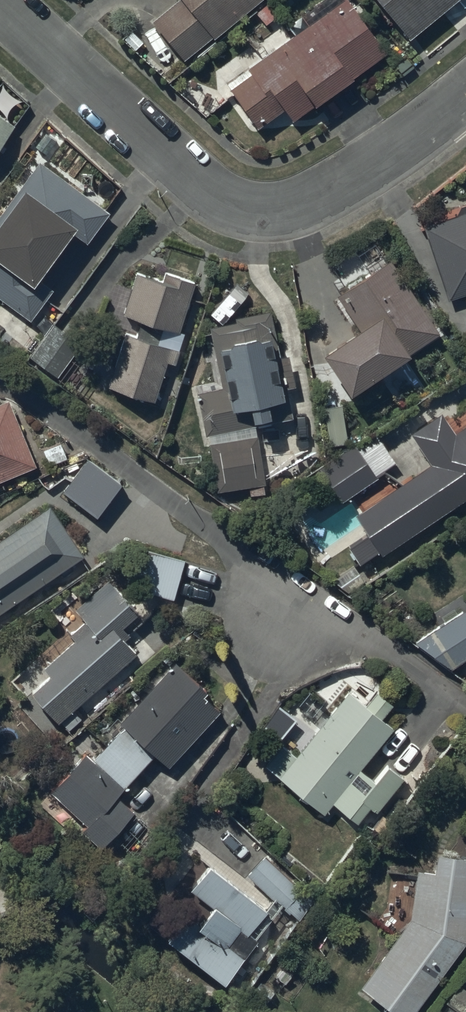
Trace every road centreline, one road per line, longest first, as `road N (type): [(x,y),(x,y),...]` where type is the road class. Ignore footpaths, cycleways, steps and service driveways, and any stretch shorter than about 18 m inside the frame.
road 1 (residential): [(0,369),(465,702)]
road 2 (residential): [(465,95),(335,187),(289,207),(248,205),(209,189),(0,4)]

